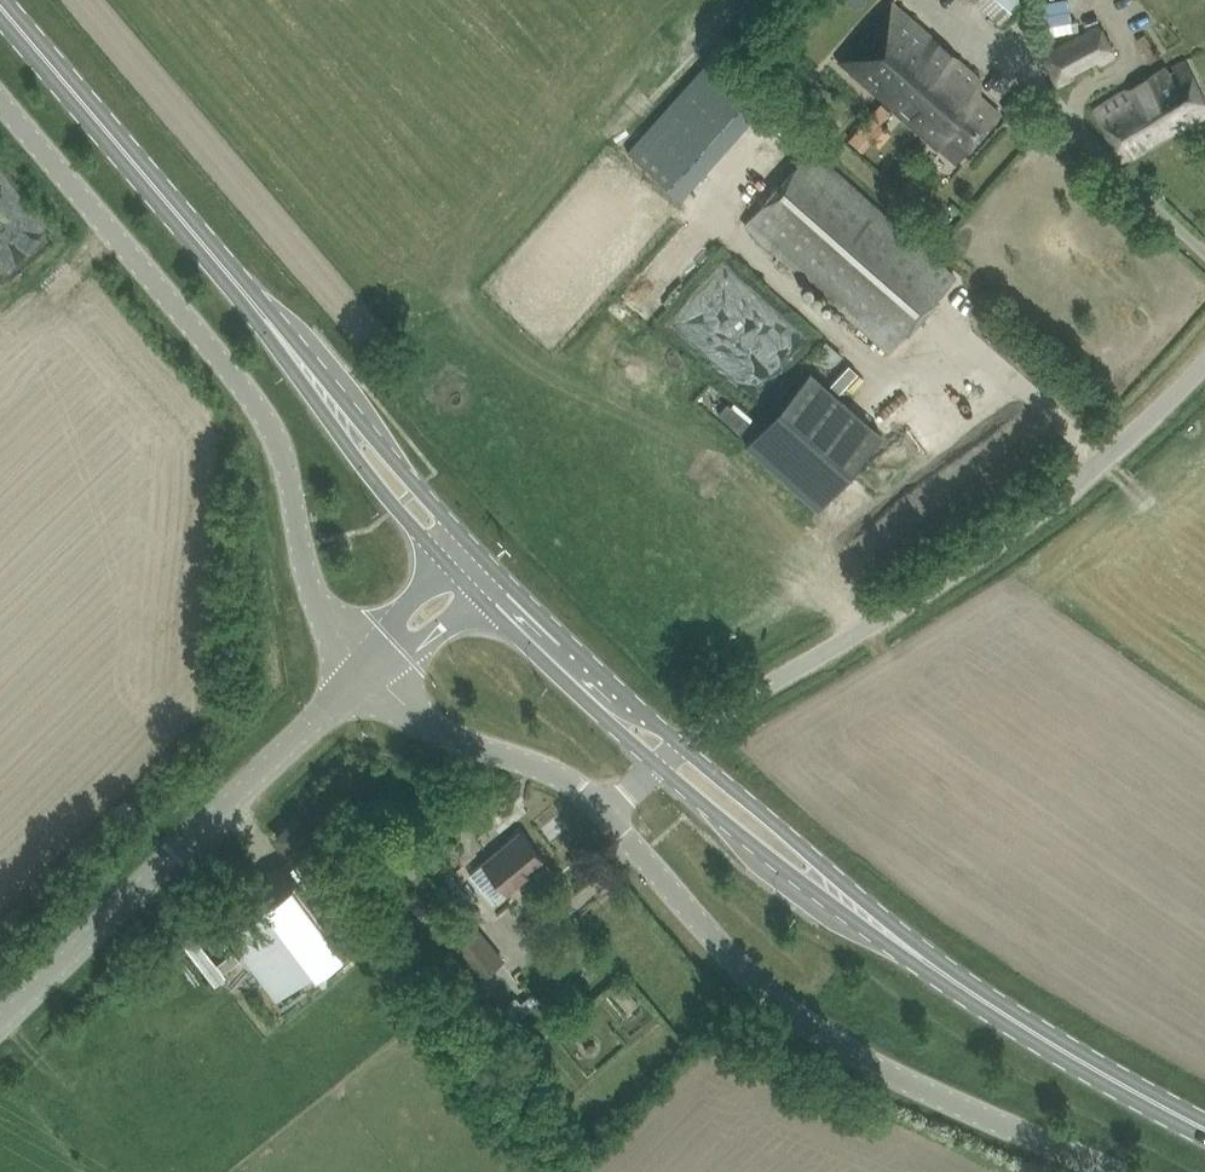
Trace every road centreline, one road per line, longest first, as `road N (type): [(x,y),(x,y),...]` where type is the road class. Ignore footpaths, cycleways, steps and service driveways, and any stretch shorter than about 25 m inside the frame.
road 1 (unclassified): [(367,670),(308,582),(285,461),(265,417),(0,104)]
road 2 (unclassified): [(681,746),(1003,539),(1119,447),(1204,364)]
road 3 (unclassified): [(1112,1171),(917,1088),(806,1024),(738,965),(604,814)]
road 4 (tertiary): [(0,1023),(367,670)]
road 5 (primary): [(260,313),(0,8)]
road 6 (primary): [(657,766),(816,895),(916,966),(934,969)]
road 7 (primary): [(934,969),(927,952),(681,746)]
road 8 (primary): [(483,560),(277,319),(260,313)]
road 9 (primary): [(260,313),(262,330),(352,455),(447,565)]
road 10 (primary): [(1204,1130),(934,969)]
road 11 (unclassified): [(604,814),(558,777),(440,734),(367,670)]
road 12 (primary): [(681,746),(483,560)]
road 13 (primary): [(480,600),(657,766)]

